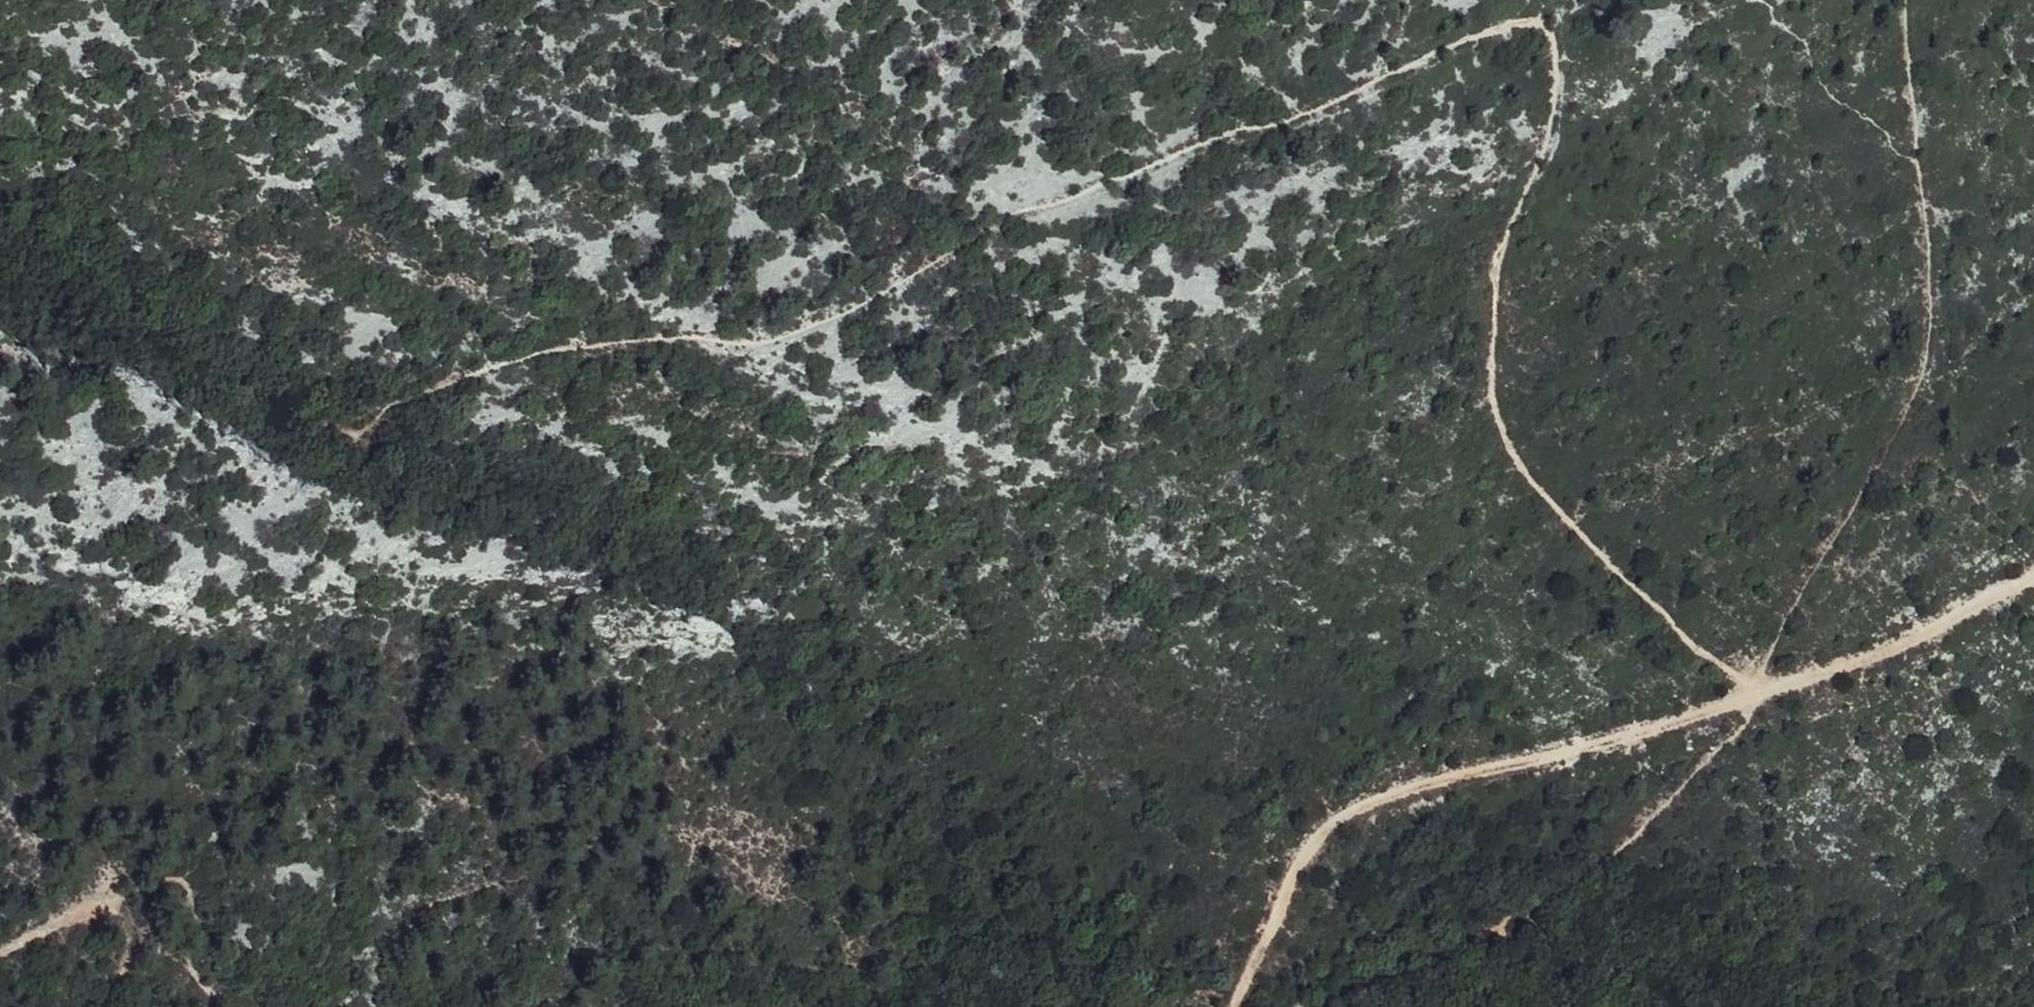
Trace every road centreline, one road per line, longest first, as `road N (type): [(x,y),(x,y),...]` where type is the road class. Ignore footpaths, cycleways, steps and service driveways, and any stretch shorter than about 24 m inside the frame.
road 1 (track): [(2033,583),(1783,691),(1405,793),(1313,848),(1245,1006)]
road 2 (track): [(110,902),(0,952)]

